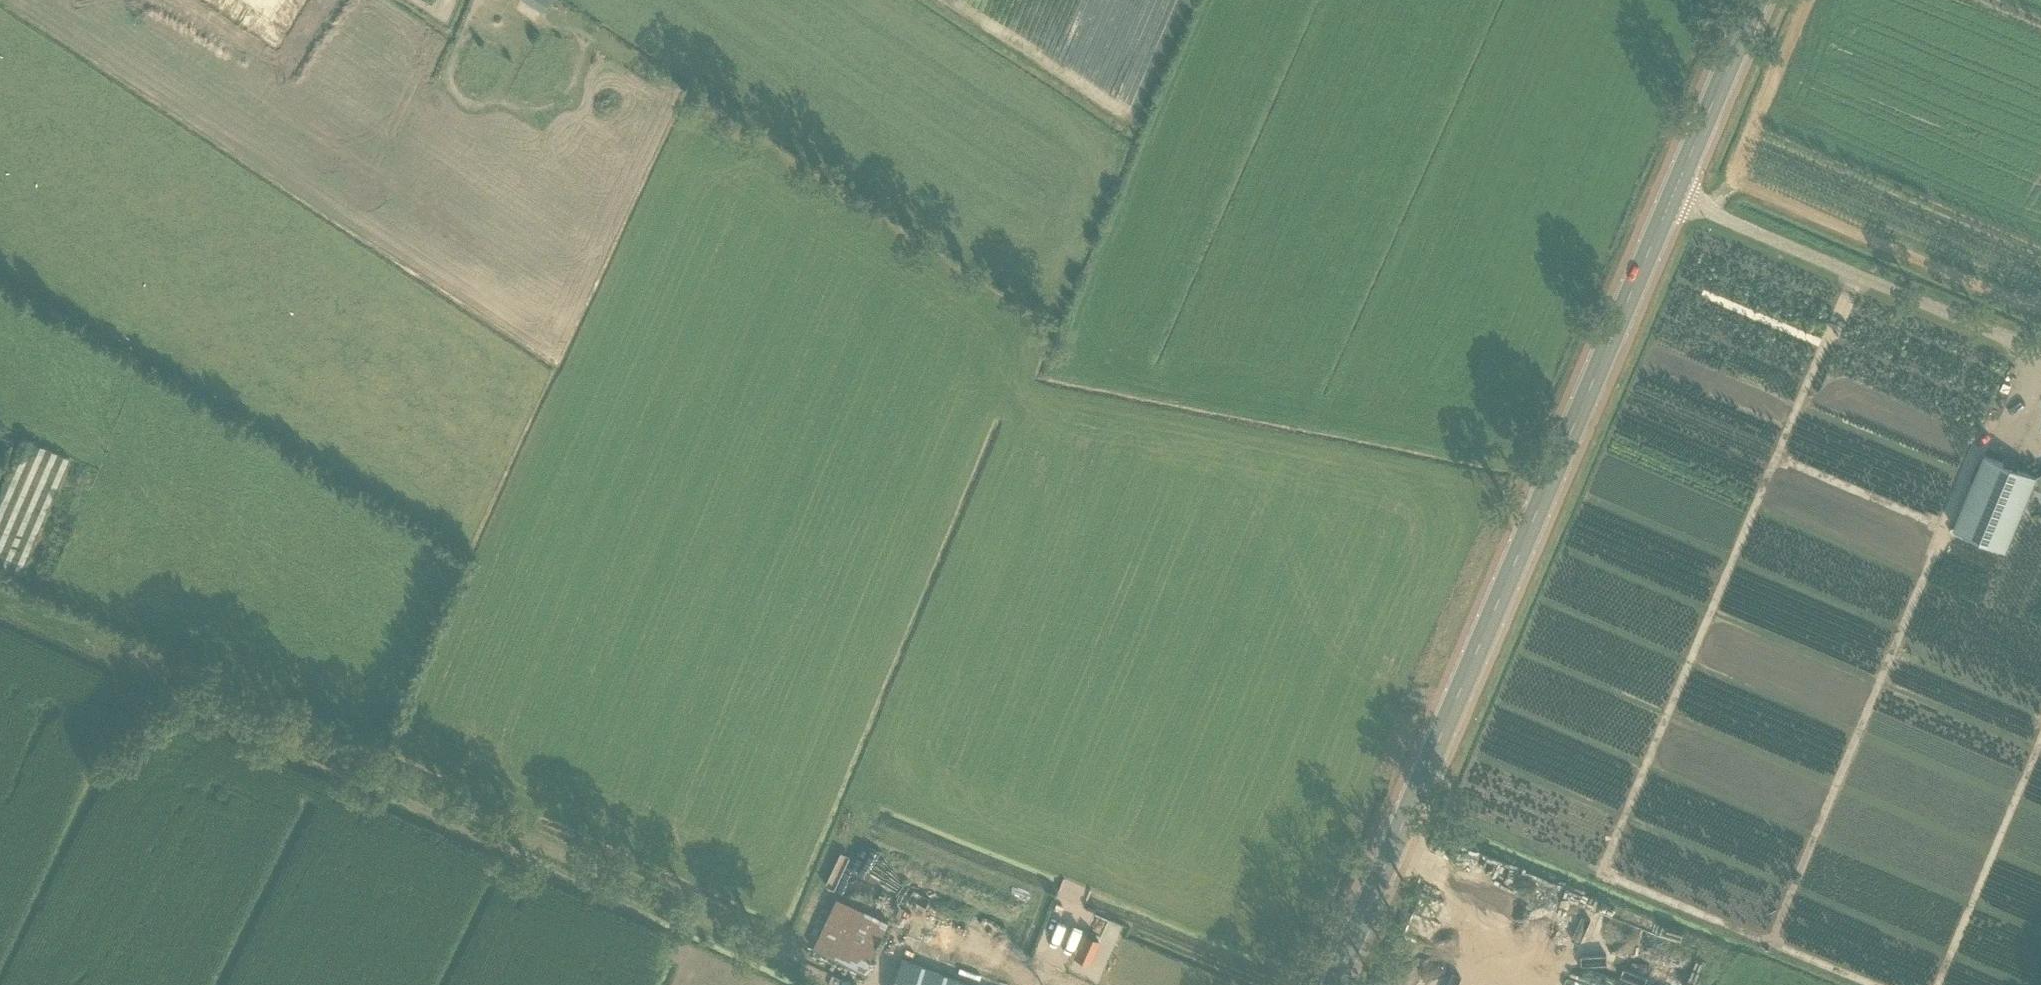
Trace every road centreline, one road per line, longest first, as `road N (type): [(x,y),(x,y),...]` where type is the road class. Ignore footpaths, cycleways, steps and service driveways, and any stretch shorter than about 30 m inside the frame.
road 1 (primary): [(1333,984),(1756,0)]
road 2 (track): [(2040,351),(1673,195)]

